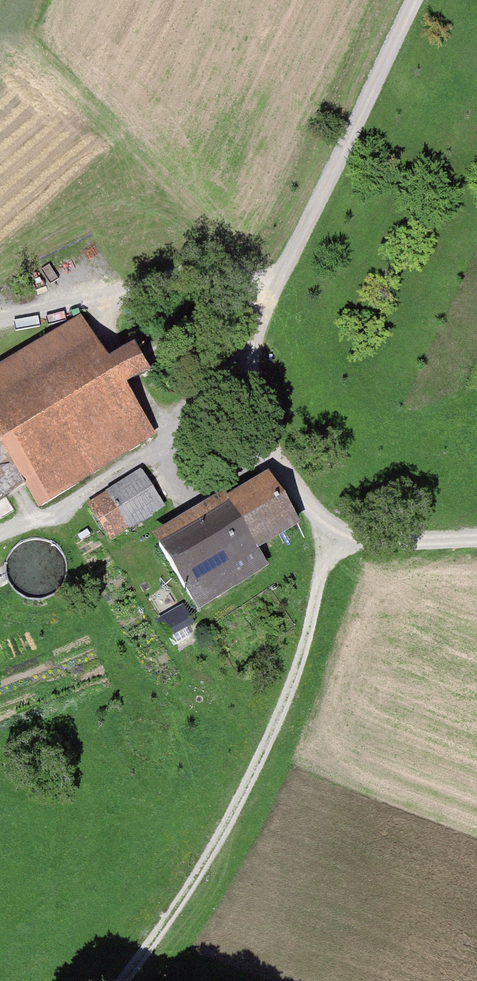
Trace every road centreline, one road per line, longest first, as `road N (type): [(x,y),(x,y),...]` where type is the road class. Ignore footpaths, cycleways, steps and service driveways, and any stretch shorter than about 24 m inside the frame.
road 1 (track): [(476,540),(372,537),(338,527),(256,441),(269,292),(410,0)]
road 2 (track): [(338,527),(298,674),(237,804),(125,980)]
road 3 (track): [(0,530),(62,507),(172,437),(256,441)]
road 4 (track): [(269,292),(229,270),(0,320)]
road 5 (track): [(87,302),(172,437)]
road 6 (track): [(257,286),(142,356)]
road 7 (track): [(161,420),(259,350)]

